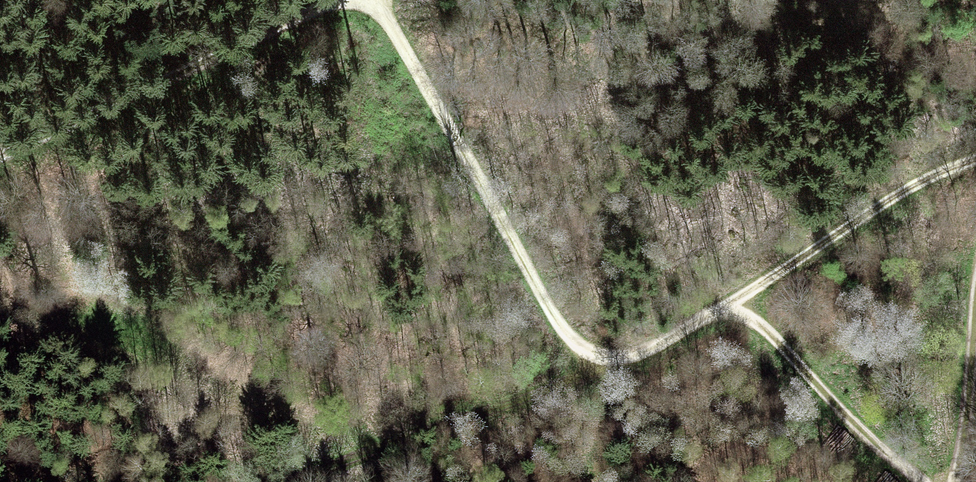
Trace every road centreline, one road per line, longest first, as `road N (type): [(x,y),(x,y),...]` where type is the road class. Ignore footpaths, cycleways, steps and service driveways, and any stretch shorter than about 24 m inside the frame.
road 1 (track): [(381,0),(543,296),(582,348),(624,359),(712,314),(736,311),(928,481)]
road 2 (track): [(325,0),(0,155)]
road 3 (track): [(293,481),(551,389),(608,360)]
road 4 (track): [(975,158),(915,184),(712,314)]
road 5 (track): [(959,481),(975,296)]

